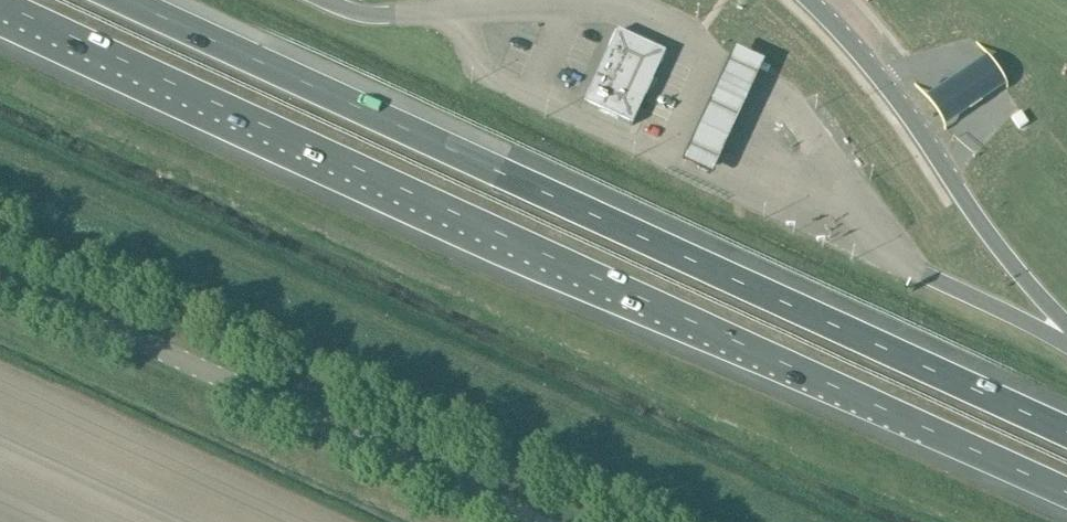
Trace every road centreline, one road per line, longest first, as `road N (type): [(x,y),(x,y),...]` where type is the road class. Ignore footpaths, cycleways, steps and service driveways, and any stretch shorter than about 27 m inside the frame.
road 1 (motorway): [(0,9),(1066,500)]
road 2 (motorway): [(1066,433),(125,0)]
road 3 (tertiary): [(533,521),(0,277)]

